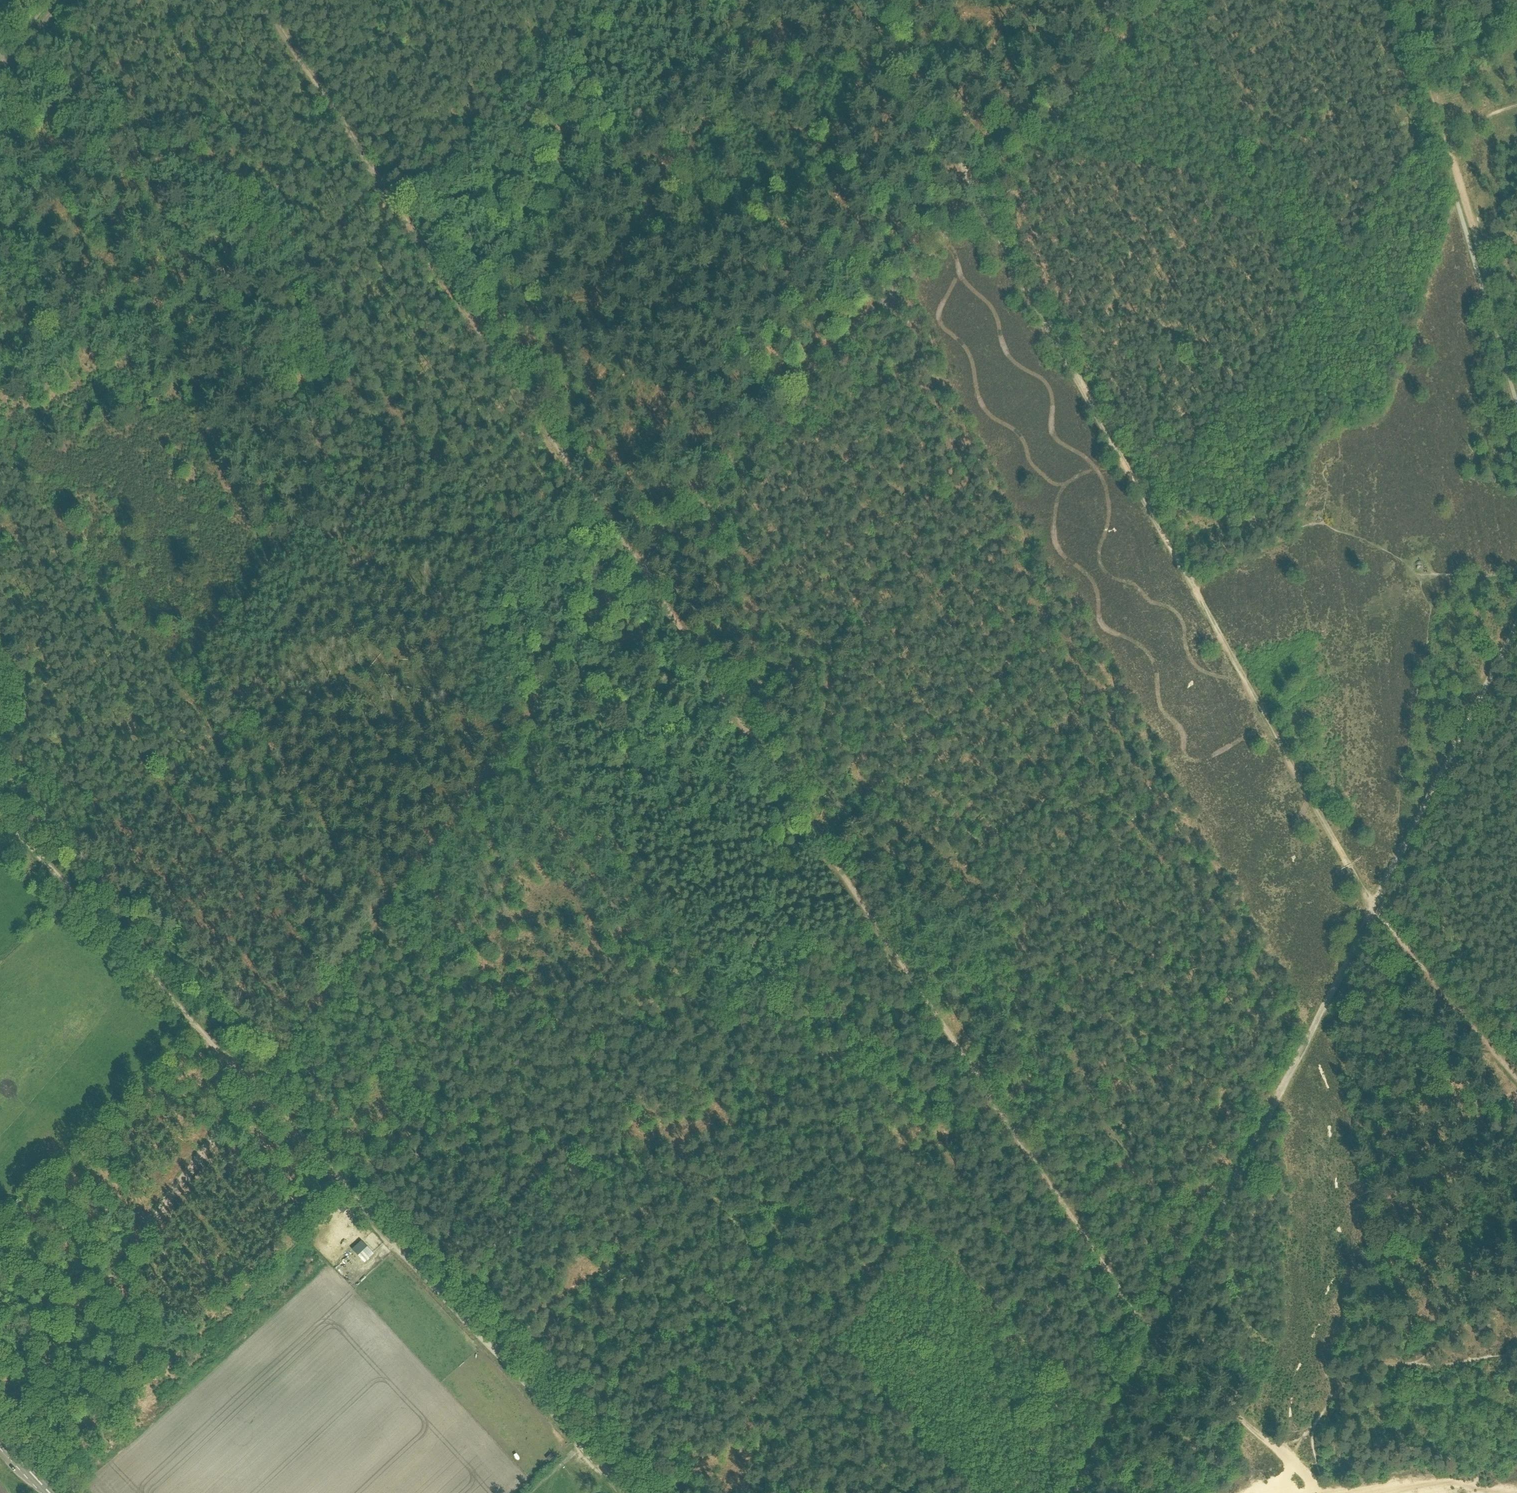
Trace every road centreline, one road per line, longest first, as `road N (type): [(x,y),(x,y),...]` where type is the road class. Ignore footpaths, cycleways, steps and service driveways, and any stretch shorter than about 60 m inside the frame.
road 1 (track): [(1325,1492),(1155,1338),(1374,908),(1192,586)]
road 2 (track): [(0,816),(626,1492)]
road 3 (track): [(527,713),(0,1424)]
road 4 (track): [(1162,0),(639,570)]
road 5 (track): [(1192,586),(983,209),(888,0)]
road 6 (track): [(867,913),(1155,1338)]
road 7 (track): [(643,577),(867,913)]
road 8 (track): [(259,0),(469,318)]
road 9 (track): [(469,318),(639,570)]
road 10 (track): [(1402,854),(1374,908),(1516,1078)]
road 11 (track): [(1516,627),(1402,854)]
road 12 (track): [(639,570),(643,577),(527,713)]
road 13 (track): [(1465,198),(1516,373)]
road 14 (track): [(1074,1492),(1155,1338)]
road 15 (track): [(1405,0),(1451,154)]

